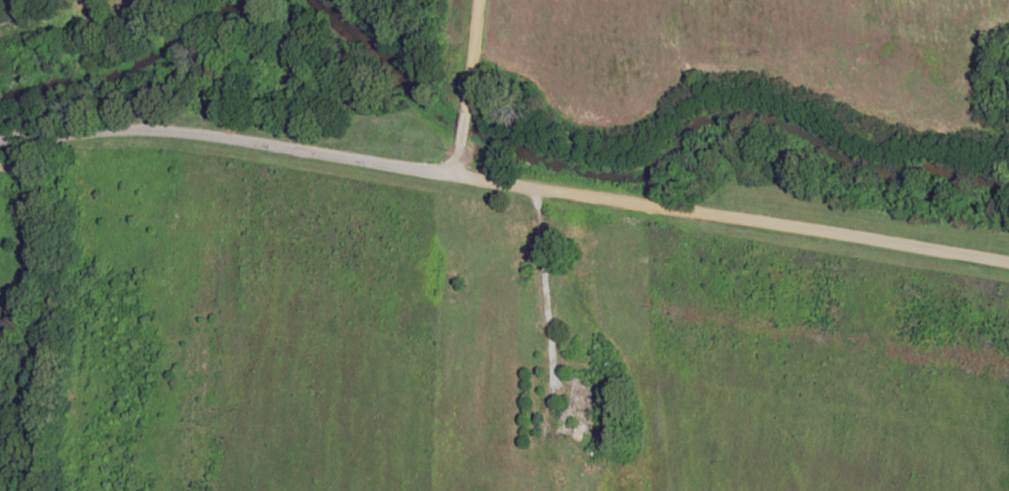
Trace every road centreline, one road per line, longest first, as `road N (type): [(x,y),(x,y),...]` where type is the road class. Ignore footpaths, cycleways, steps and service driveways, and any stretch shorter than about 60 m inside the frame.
road 1 (residential): [(1008,263),(226,137),(109,130),(0,141)]
road 2 (residential): [(533,187),(547,400)]
road 3 (residential): [(448,172),(472,0)]

